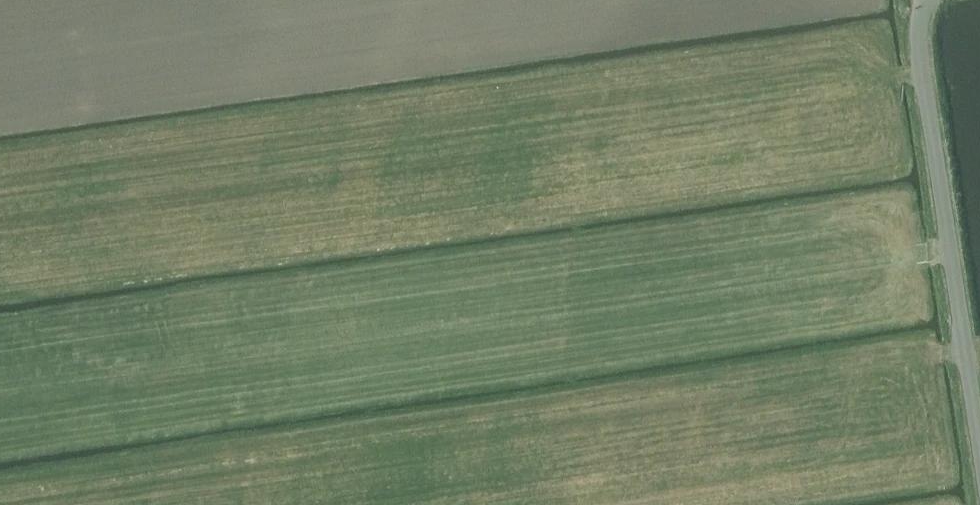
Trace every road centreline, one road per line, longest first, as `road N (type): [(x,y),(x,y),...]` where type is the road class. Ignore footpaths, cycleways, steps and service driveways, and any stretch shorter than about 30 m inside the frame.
road 1 (unclassified): [(979,440),(924,73),(931,0)]

